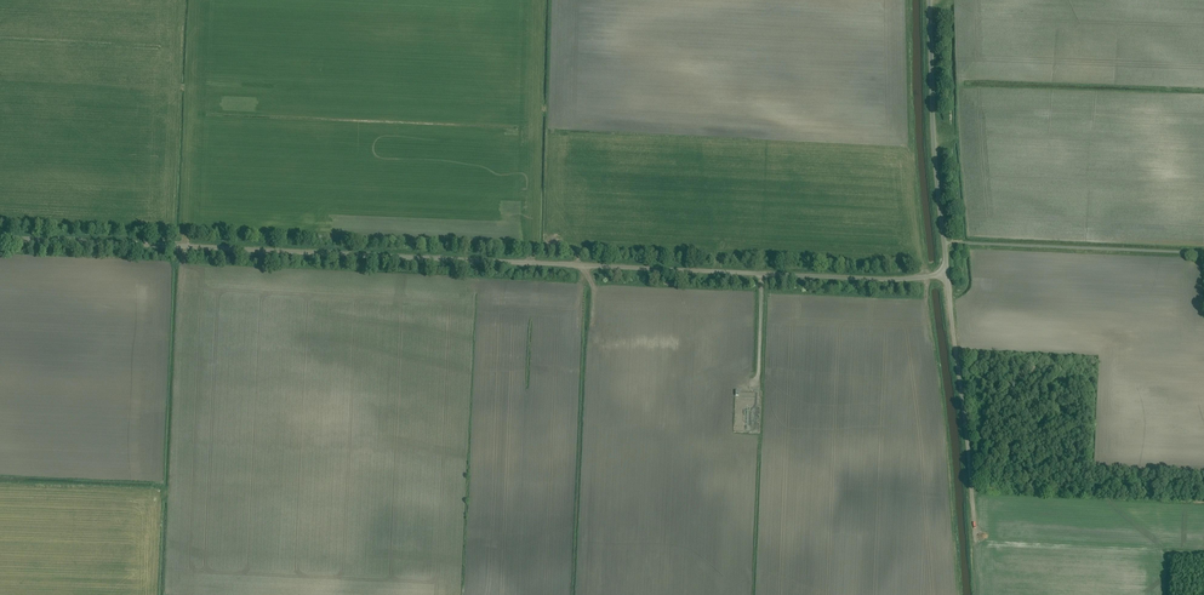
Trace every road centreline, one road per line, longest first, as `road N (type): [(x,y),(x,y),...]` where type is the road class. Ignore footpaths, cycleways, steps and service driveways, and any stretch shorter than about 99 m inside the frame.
road 1 (unclassified): [(947,274),(893,279),(0,236)]
road 2 (unclassified): [(947,274),(929,0)]
road 3 (unclassified): [(975,537),(947,274)]
road 4 (track): [(182,246),(171,498)]

